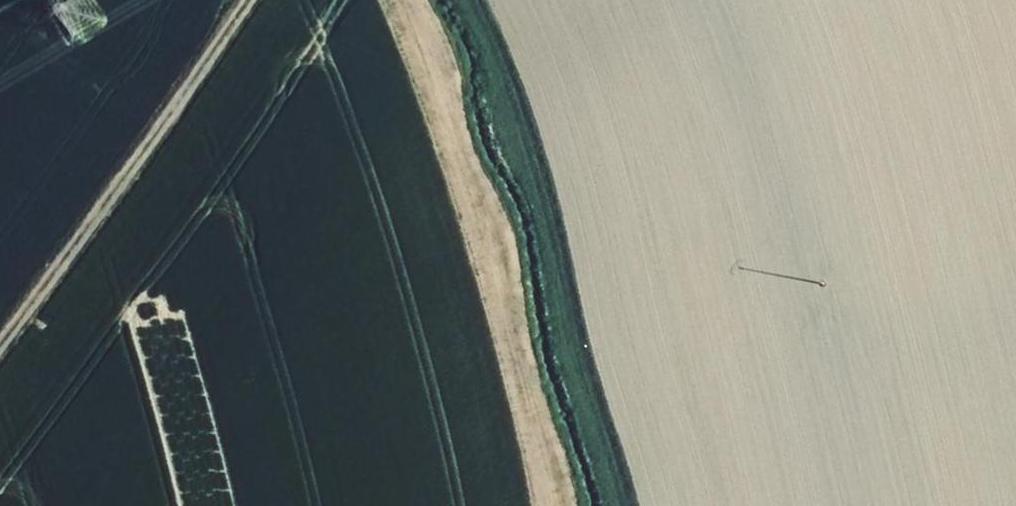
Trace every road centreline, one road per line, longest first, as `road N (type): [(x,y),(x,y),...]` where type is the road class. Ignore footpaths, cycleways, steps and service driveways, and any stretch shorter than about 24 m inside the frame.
road 1 (track): [(0,344),(248,0)]

